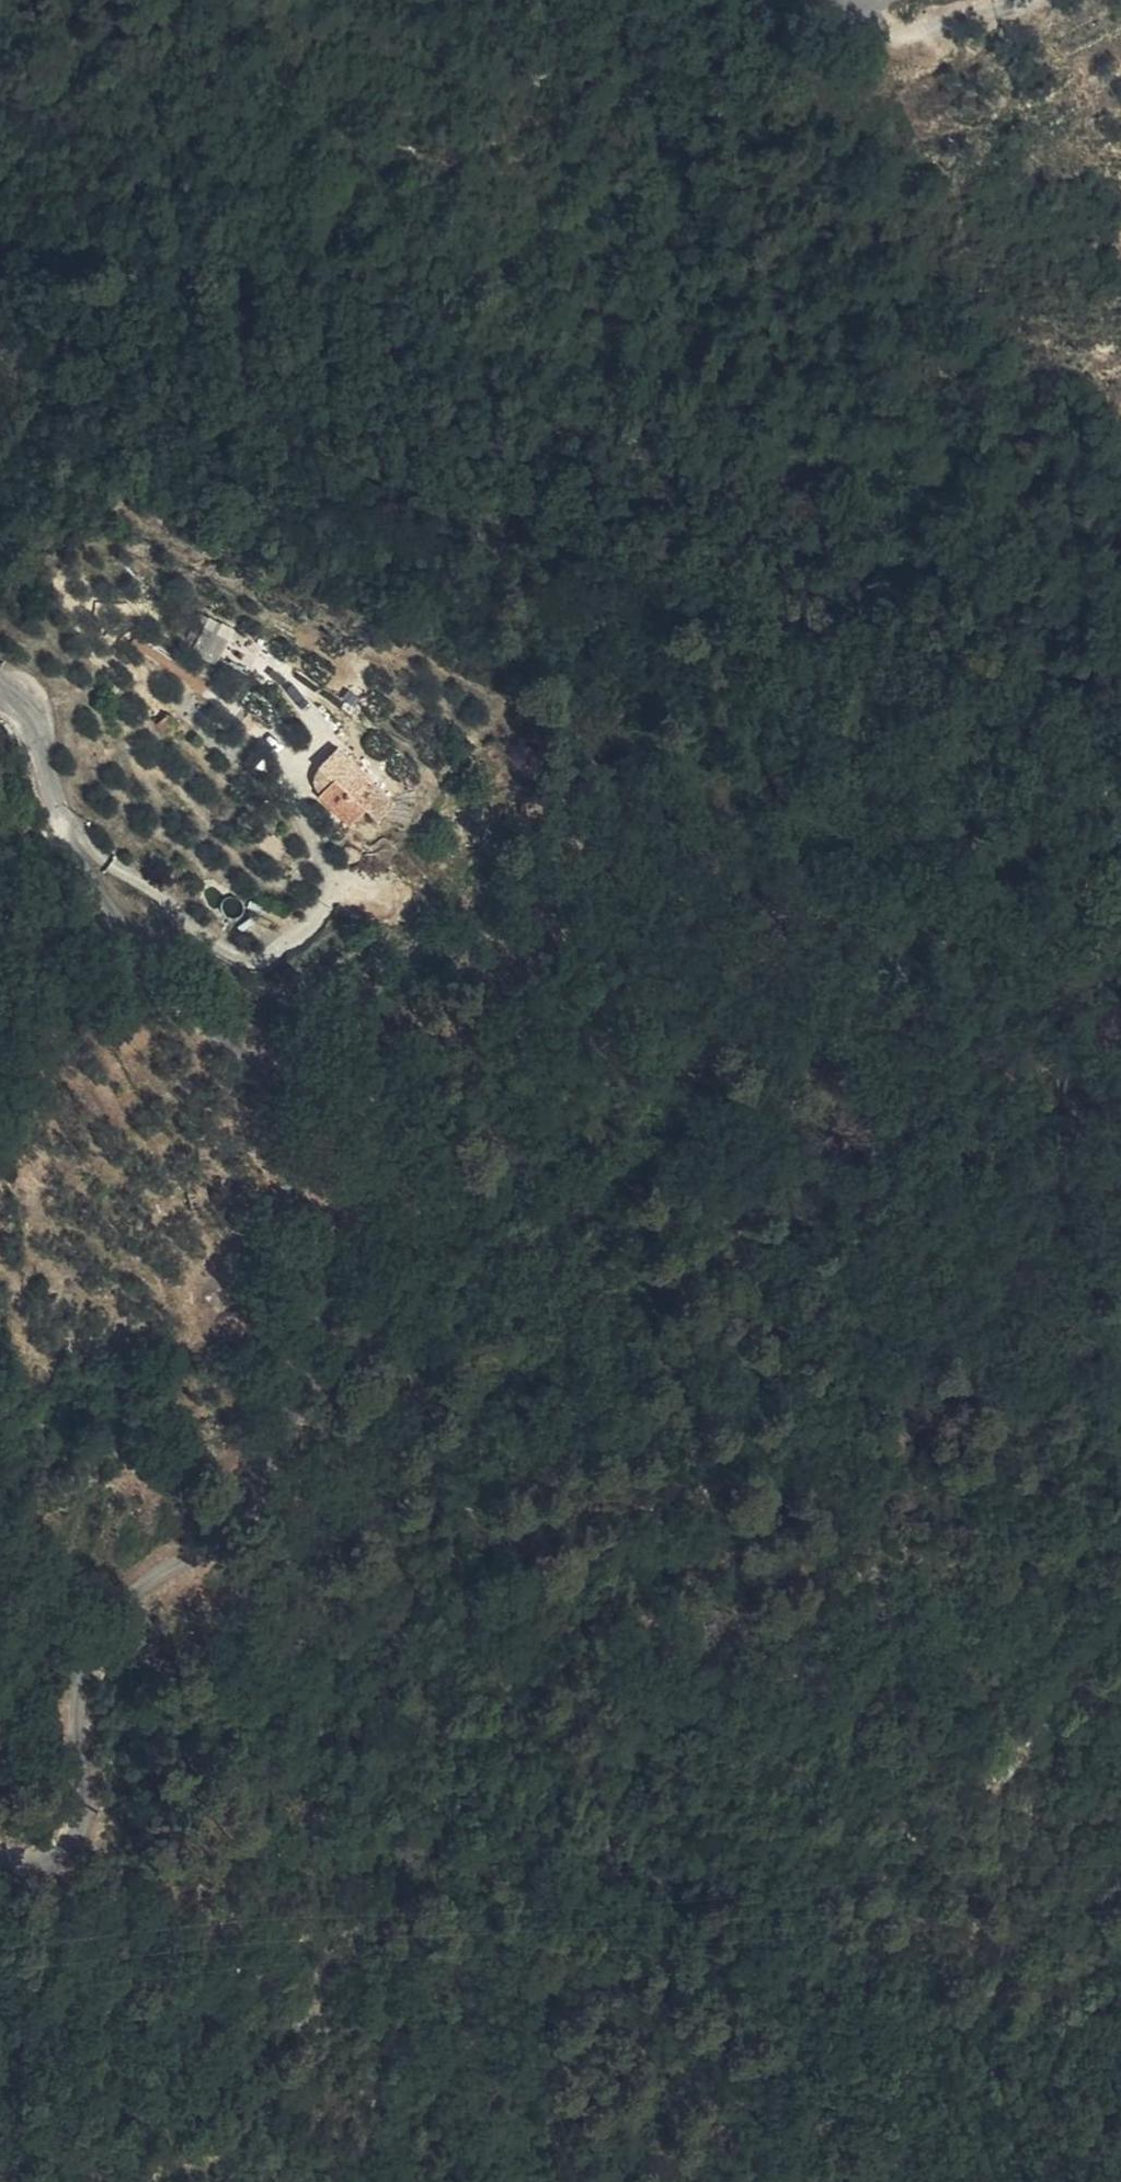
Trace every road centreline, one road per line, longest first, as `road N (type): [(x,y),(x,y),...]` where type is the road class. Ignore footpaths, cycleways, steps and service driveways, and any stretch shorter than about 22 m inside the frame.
road 1 (unclassified): [(0,689),(26,721),(61,838),(102,887),(202,965),(273,1056),(319,1335),(309,1419),(257,1504),(133,1600),(87,1663),(89,1761),(72,1835),(0,1906)]

